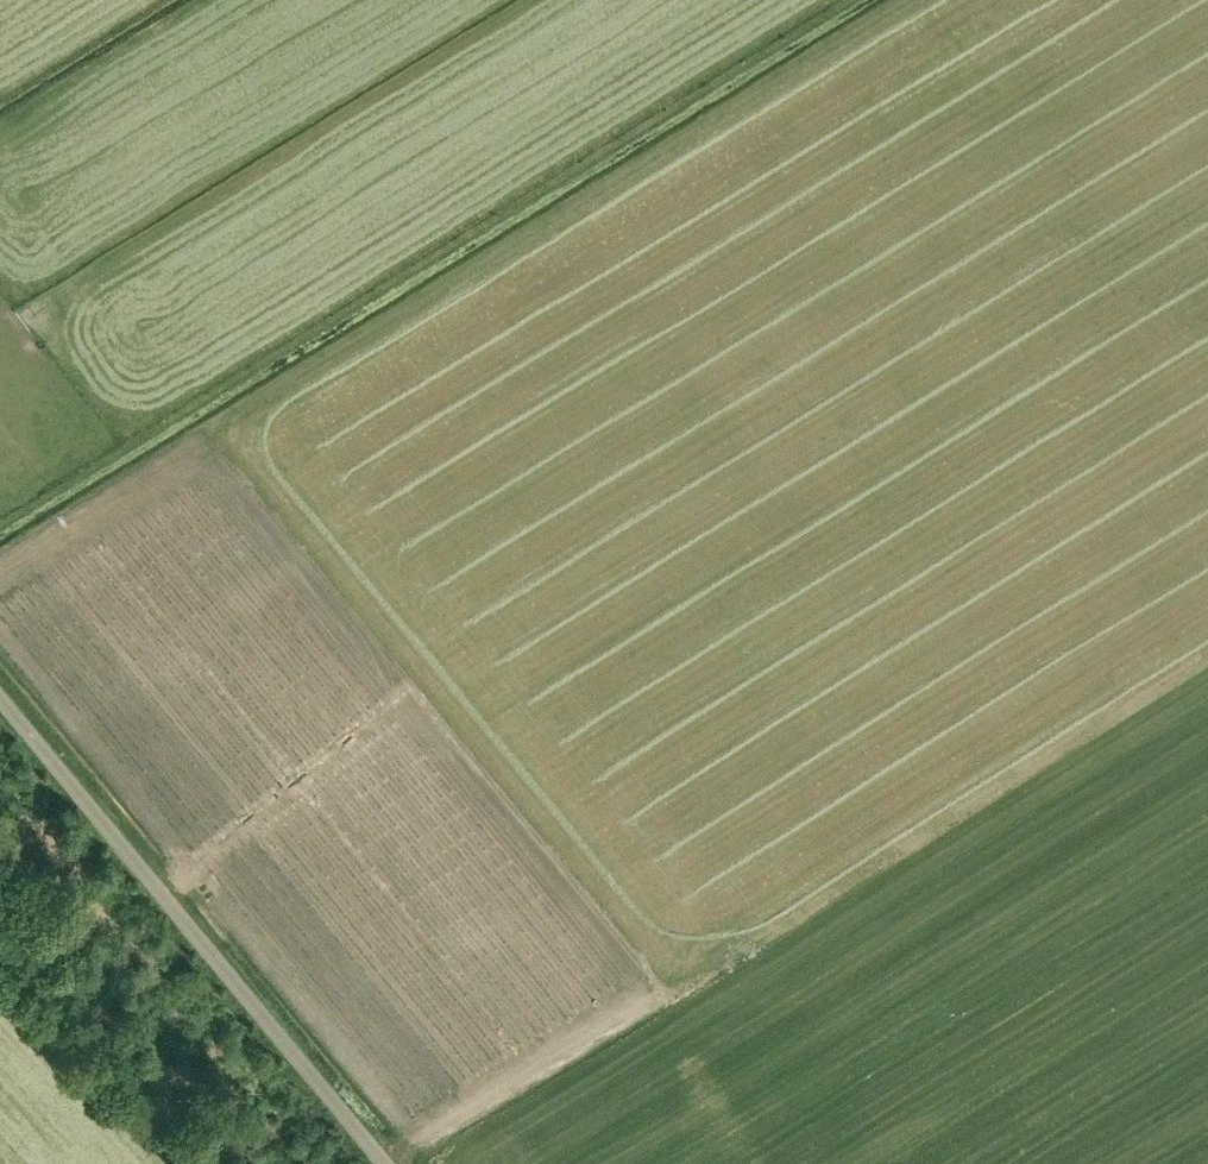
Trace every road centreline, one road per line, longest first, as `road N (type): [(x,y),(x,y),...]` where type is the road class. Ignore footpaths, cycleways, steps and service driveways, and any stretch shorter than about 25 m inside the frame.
road 1 (unclassified): [(388,1163),(0,694)]

